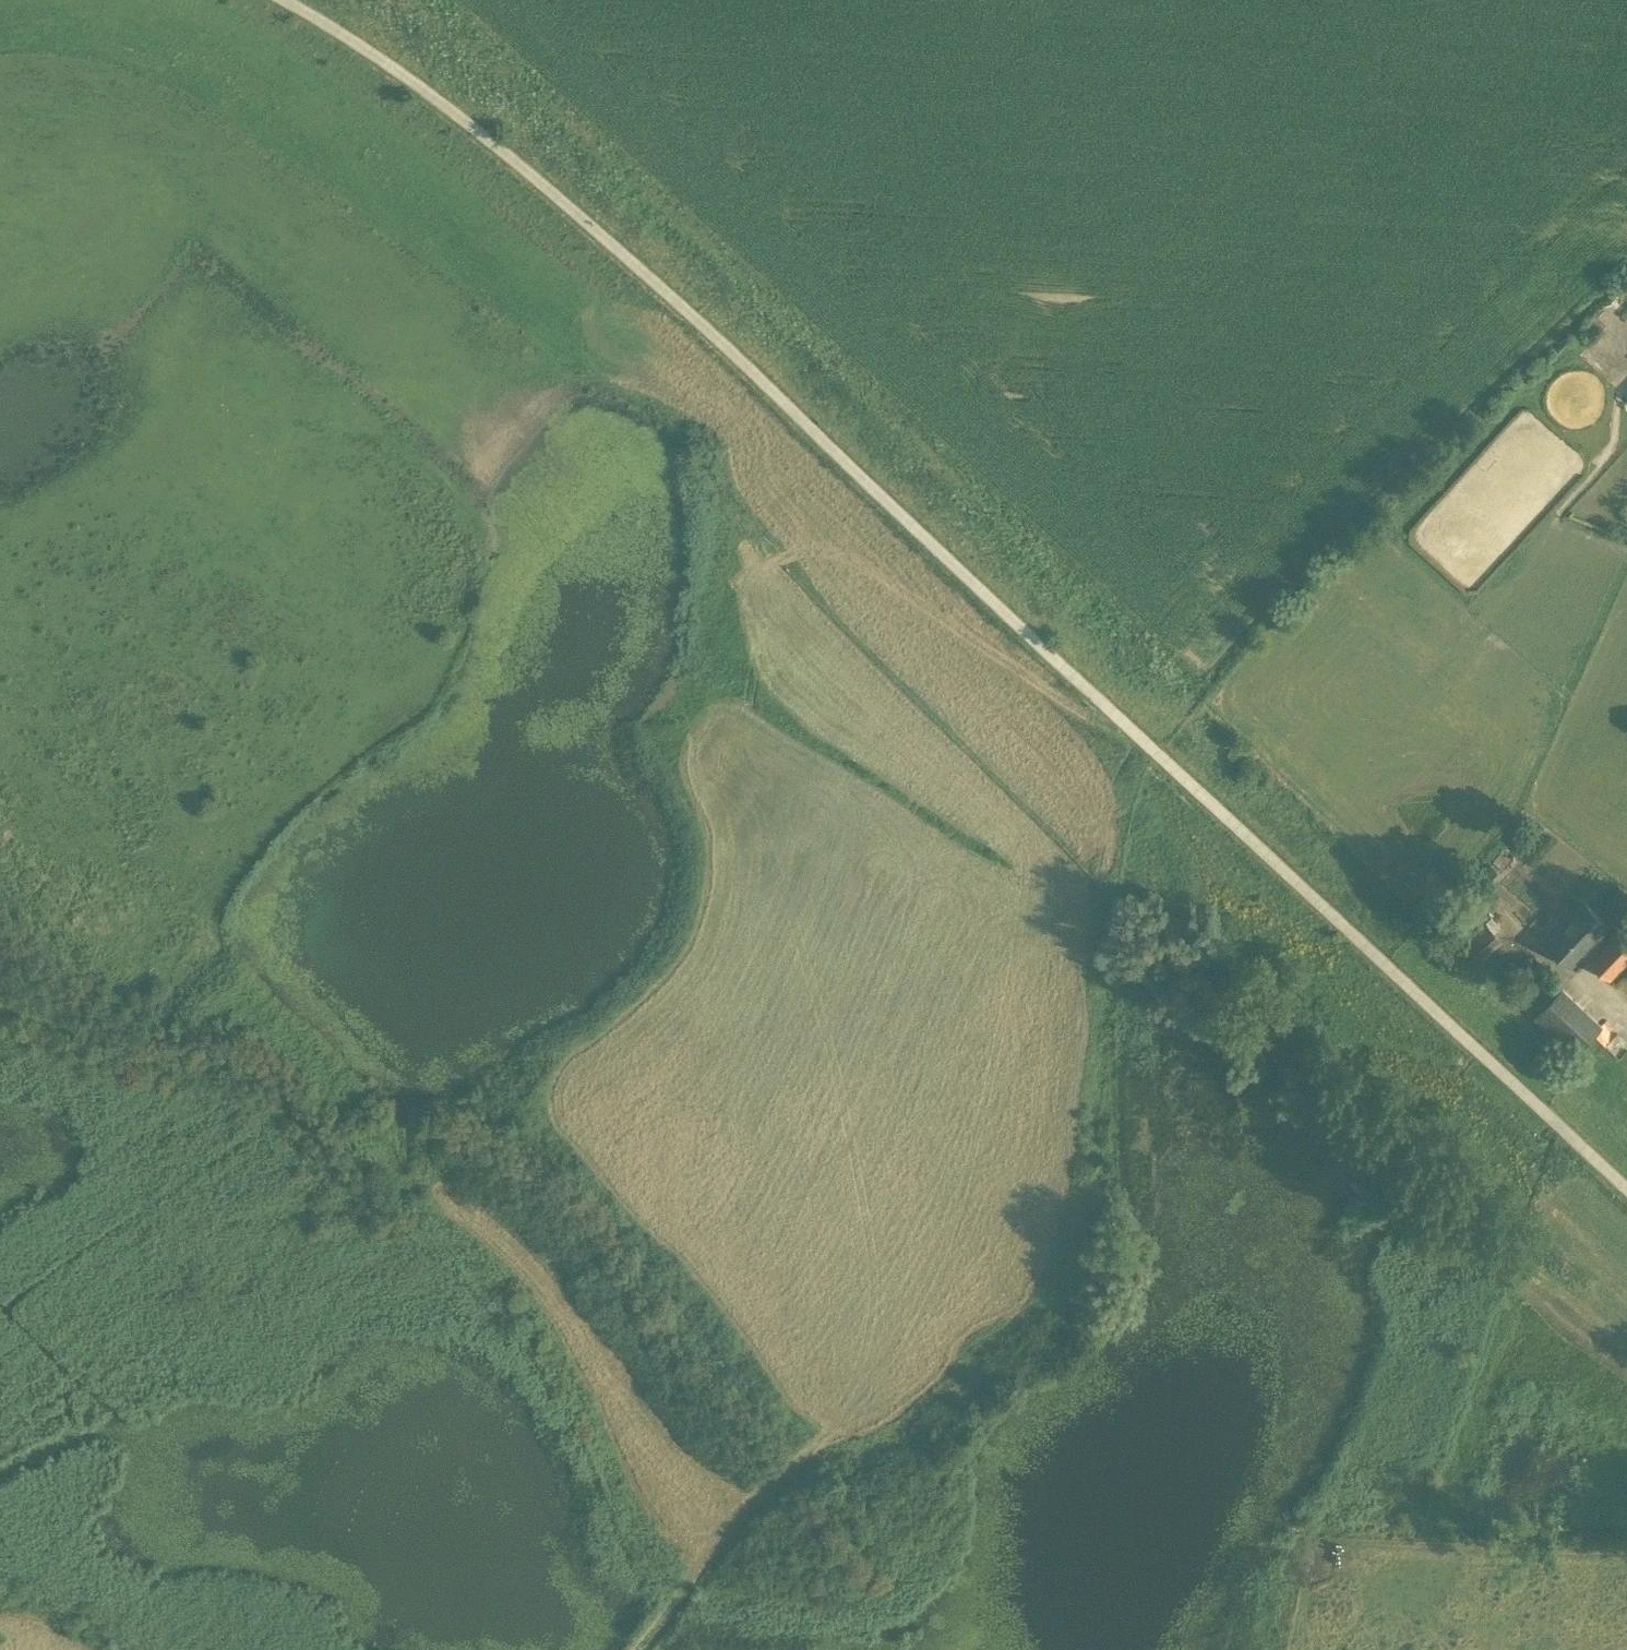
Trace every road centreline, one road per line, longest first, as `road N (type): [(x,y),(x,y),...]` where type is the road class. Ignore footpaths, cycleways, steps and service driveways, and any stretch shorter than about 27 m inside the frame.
road 1 (unclassified): [(1626,1188),(585,221),(429,91),(279,0)]

